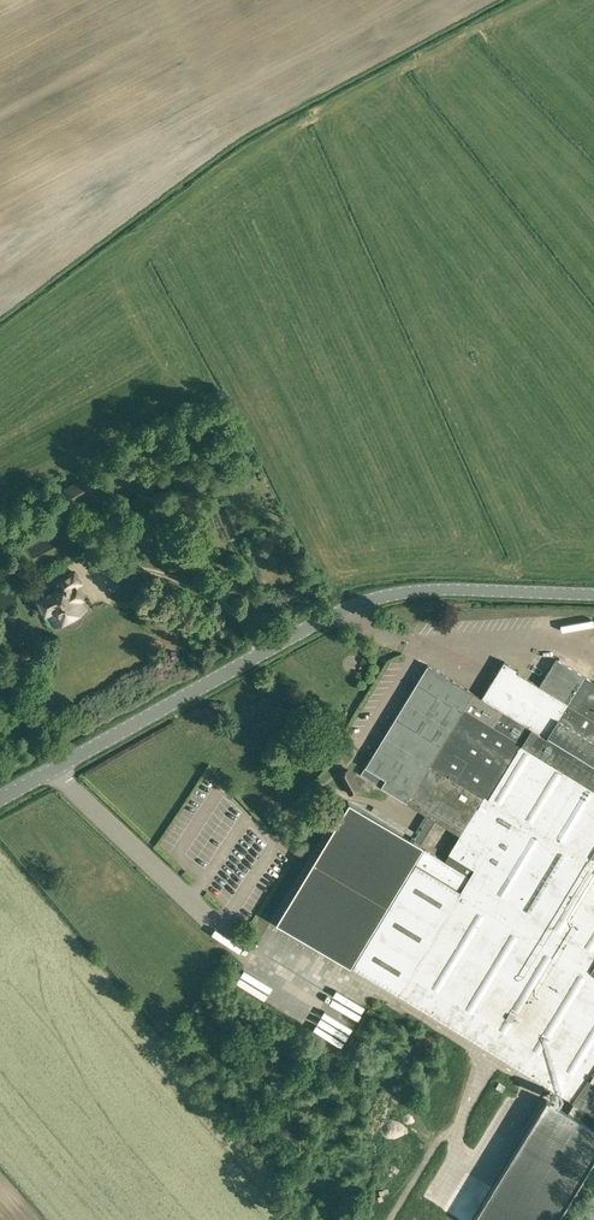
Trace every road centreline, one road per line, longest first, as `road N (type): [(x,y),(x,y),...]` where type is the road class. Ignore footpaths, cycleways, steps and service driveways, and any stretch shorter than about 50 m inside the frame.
road 1 (unclassified): [(0,799),(356,605),(436,590),(593,594)]

